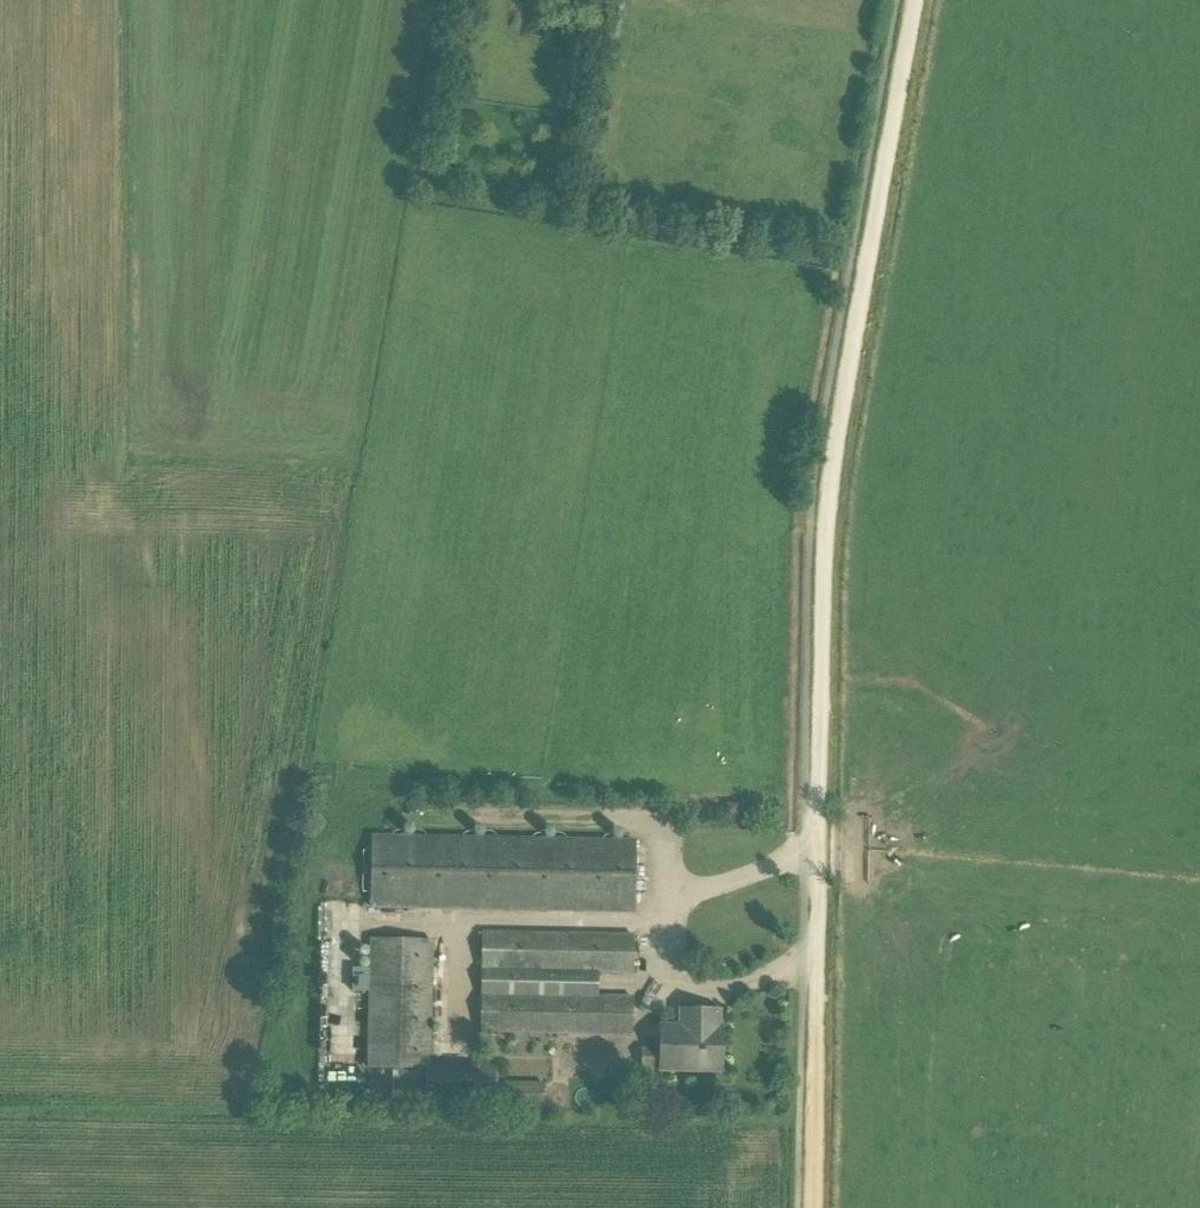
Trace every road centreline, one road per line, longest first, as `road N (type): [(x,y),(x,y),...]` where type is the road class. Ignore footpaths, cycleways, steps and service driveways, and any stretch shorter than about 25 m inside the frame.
road 1 (track): [(812,1207),(829,480),(914,0)]

